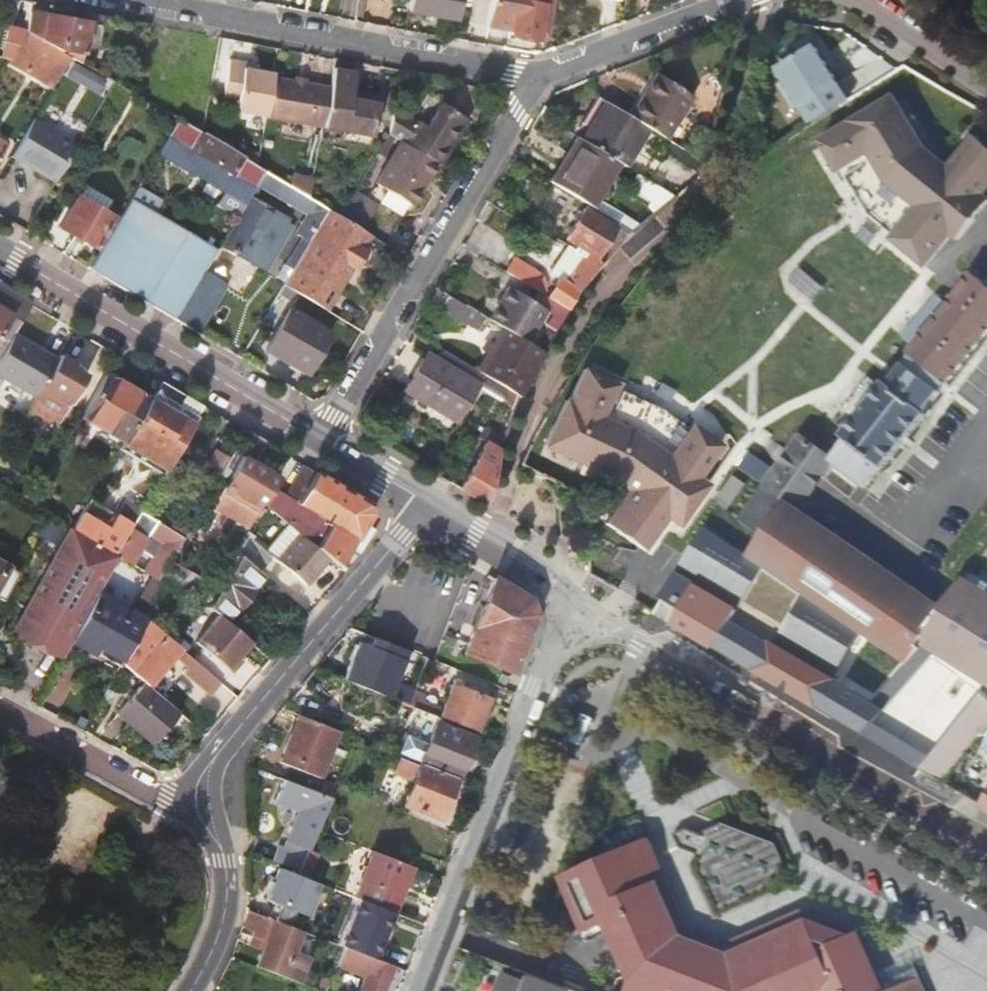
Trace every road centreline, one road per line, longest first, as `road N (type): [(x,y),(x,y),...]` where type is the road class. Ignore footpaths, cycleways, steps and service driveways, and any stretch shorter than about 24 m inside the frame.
road 1 (tertiary): [(986,849),(637,642),(580,621)]
road 2 (residential): [(322,441),(536,78)]
road 3 (tertiary): [(580,621),(554,648),(536,687),(414,990)]
road 4 (residential): [(154,0),(239,16),(272,31),(536,78)]
road 5 (residential): [(206,810),(215,762),(241,725),(429,504)]
road 6 (residential): [(0,251),(322,441)]
road 7 (residential): [(206,810),(179,806),(0,711)]
road 8 (residential): [(536,78),(700,8),(741,0)]
road 9 (residential): [(429,504),(538,574),(580,621)]
road 10 (residential): [(189,990),(227,893),(206,810)]
road 11 (residential): [(842,0),(986,89)]
road 12 (residential): [(986,427),(904,535)]
road 13 (residential): [(322,441),(429,504)]

